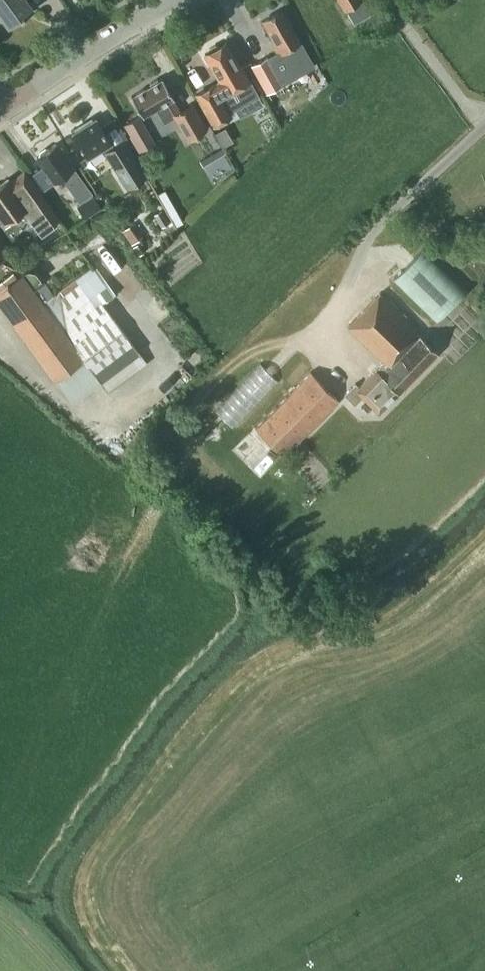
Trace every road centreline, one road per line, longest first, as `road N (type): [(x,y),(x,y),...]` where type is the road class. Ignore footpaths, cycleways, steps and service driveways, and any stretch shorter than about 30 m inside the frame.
road 1 (residential): [(174,0),(1,110)]

